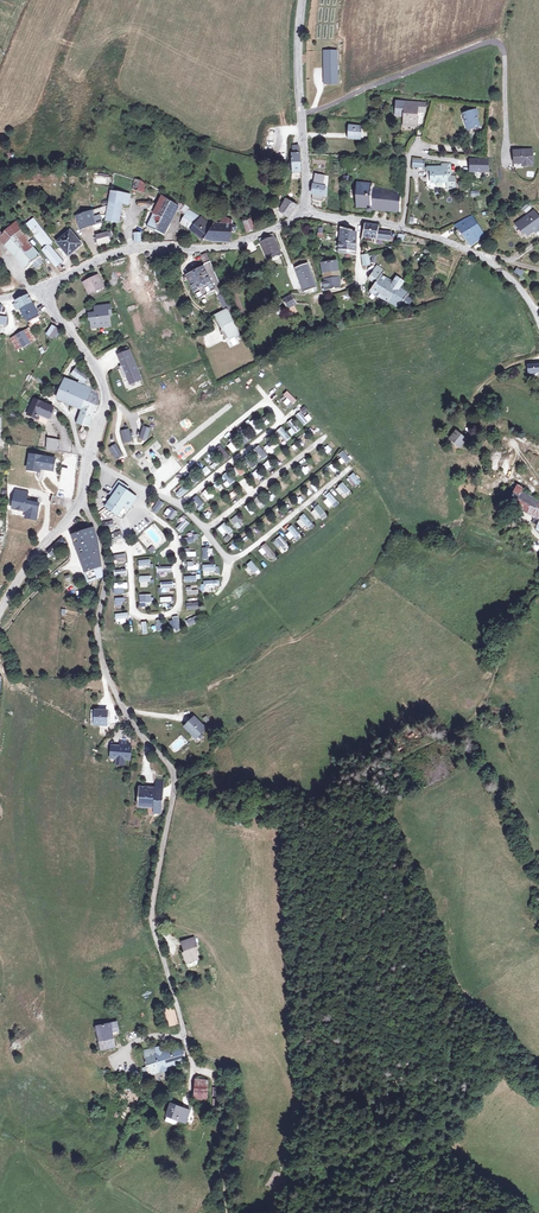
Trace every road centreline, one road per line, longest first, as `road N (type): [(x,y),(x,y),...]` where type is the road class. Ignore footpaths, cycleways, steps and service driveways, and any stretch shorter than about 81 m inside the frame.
road 1 (residential): [(81,502),(106,554),(100,648),(121,700),(174,748),(155,896),(194,1068),(209,1072)]
road 2 (tertiary): [(46,287),(121,251),(236,244),(303,213)]
road 3 (tertiary): [(300,0),(303,213)]
road 4 (tertiary): [(59,318),(95,366),(107,398),(81,502)]
road 5 (residential): [(401,229),(488,258),(538,316)]
road 6 (tertiary): [(81,502),(0,606)]
road 7 (track): [(378,1212),(418,1140),(444,1112)]

